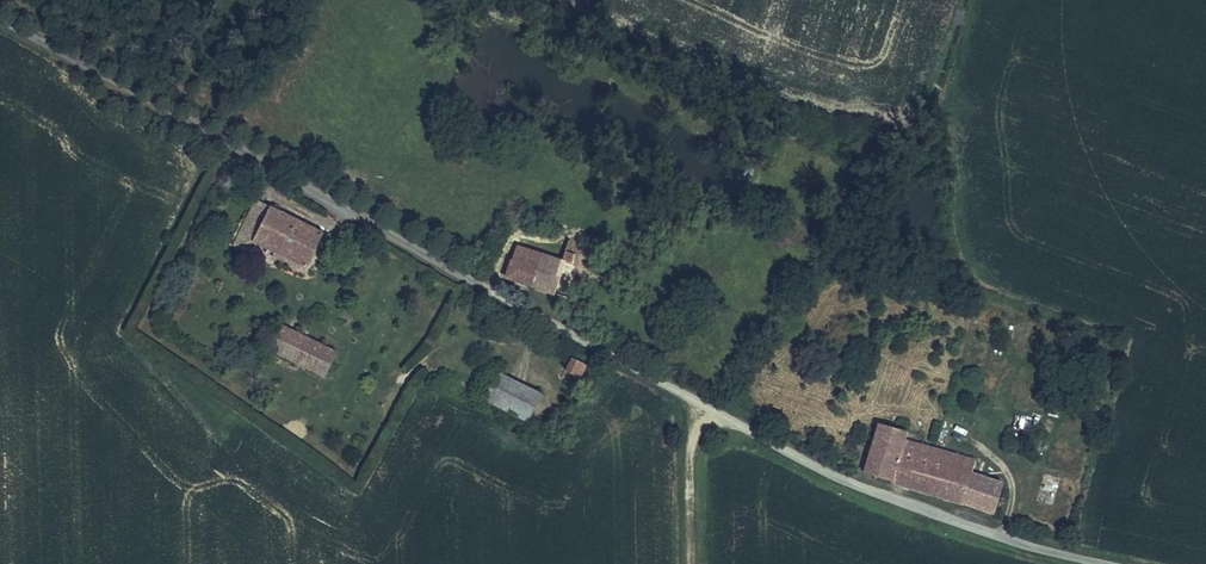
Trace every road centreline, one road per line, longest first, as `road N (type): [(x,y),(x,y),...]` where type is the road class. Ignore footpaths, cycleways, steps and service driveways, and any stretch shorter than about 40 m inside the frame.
road 1 (unclassified): [(1130,563),(1005,534),(845,477),(0,16)]
road 2 (track): [(707,406),(687,456),(690,563)]

